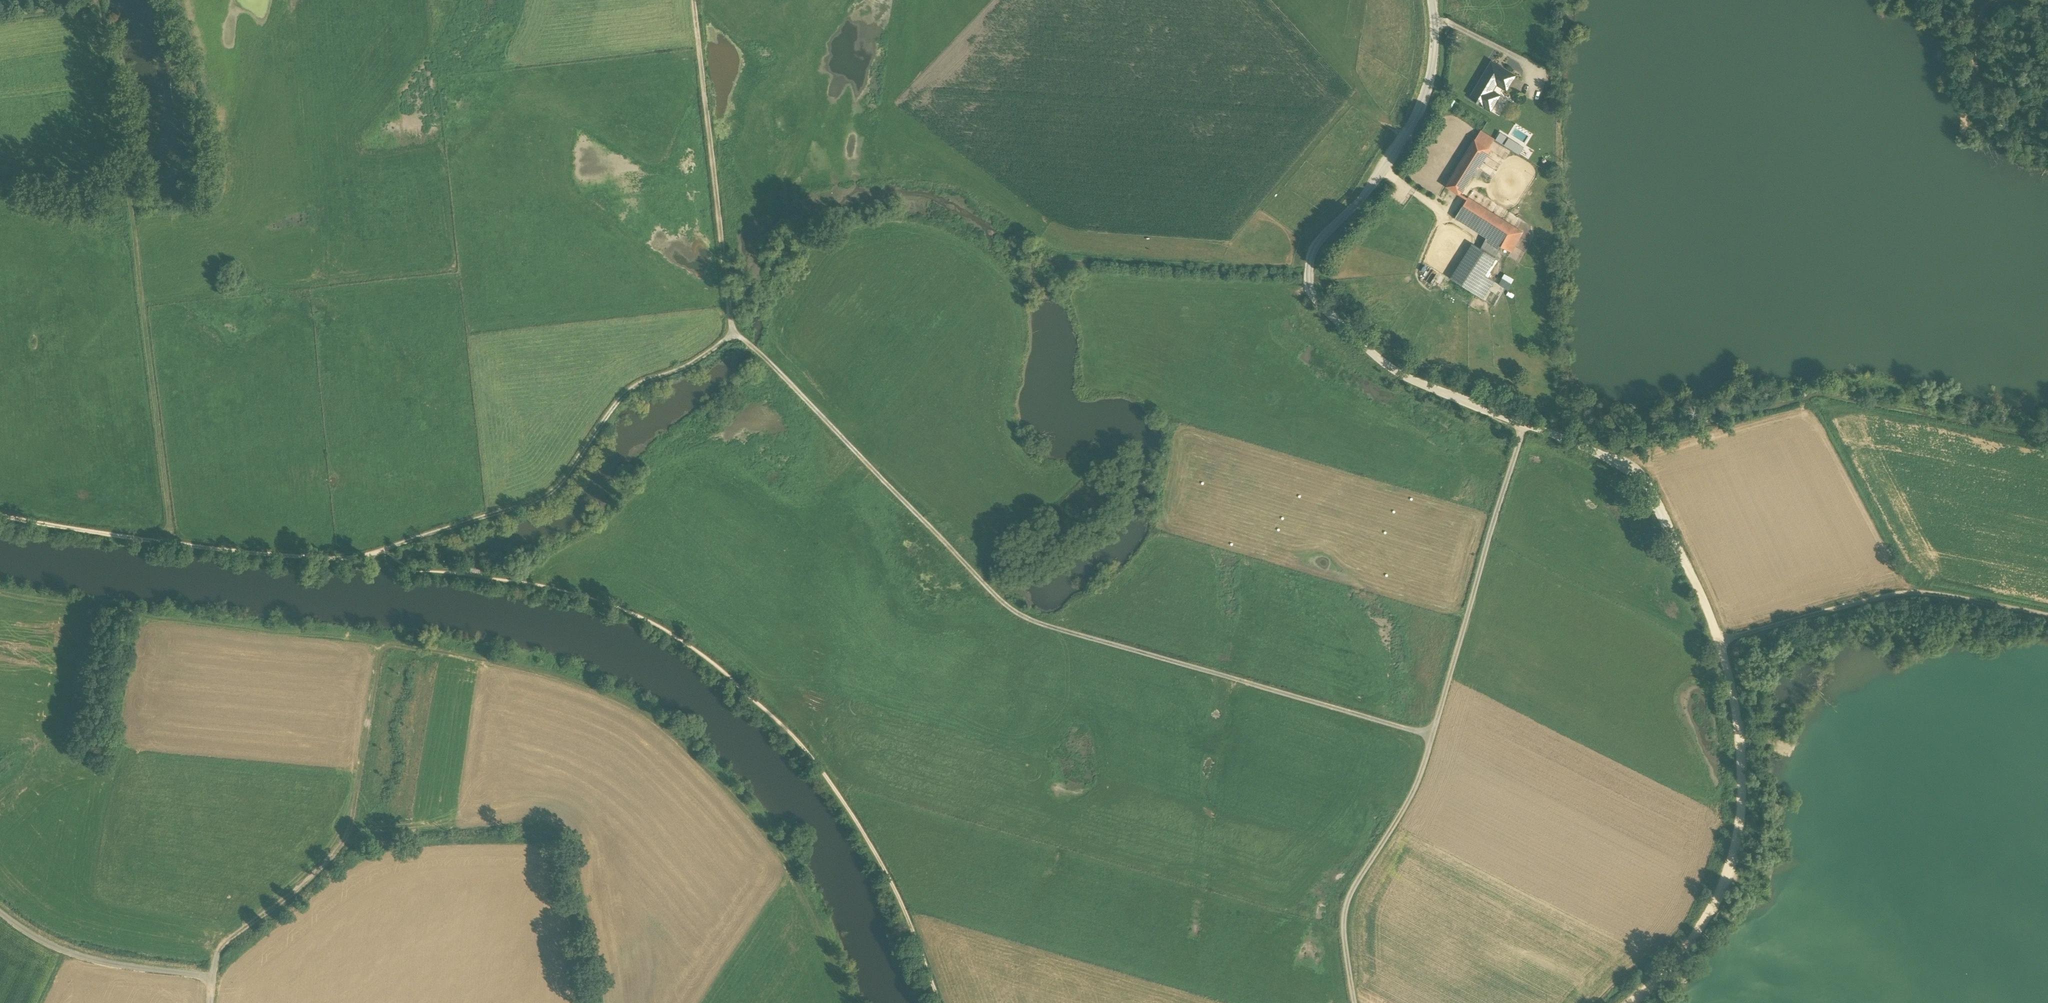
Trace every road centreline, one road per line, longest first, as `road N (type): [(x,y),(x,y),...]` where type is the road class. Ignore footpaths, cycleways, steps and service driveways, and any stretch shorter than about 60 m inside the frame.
road 1 (track): [(733,335),(1029,624),(1439,742)]
road 2 (track): [(410,570),(532,584),(621,609),(729,678),(823,771),(878,850),(944,1002)]
road 3 (track): [(856,1002),(817,916),(753,814),(669,733),(557,682),(383,648)]
road 4 (track): [(174,544),(114,55),(100,0)]
road 5 (track): [(387,549),(548,494),(619,398),(733,335)]
road 6 (track): [(213,979),(224,945),(342,845),(383,648)]
road 7 (track): [(0,516),(298,558),(387,549)]
road 8 (track): [(383,648),(0,597)]
road 9 (track): [(733,335),(693,0)]
road 10 (track): [(2047,616),(1895,593),(1720,644)]
road 11 (track): [(1439,742),(1531,429)]
road 12 (track): [(1358,1002),(1349,943),(1354,904),(1416,807),(1439,742)]
road 13 (track): [(213,979),(67,953),(0,914)]

